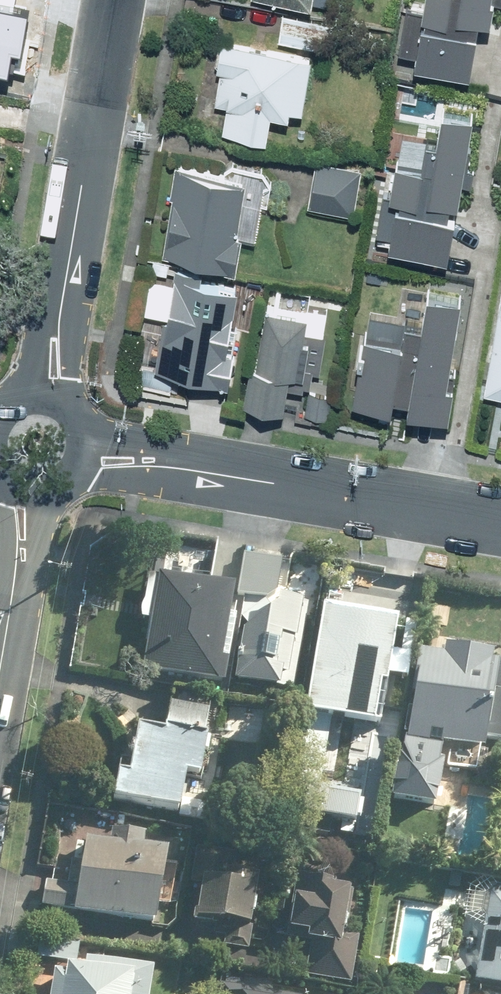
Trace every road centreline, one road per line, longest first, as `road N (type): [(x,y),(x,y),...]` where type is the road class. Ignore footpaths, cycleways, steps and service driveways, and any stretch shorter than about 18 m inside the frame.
road 1 (residential): [(177,466),(500,520)]
road 2 (residential): [(60,318),(113,0)]

